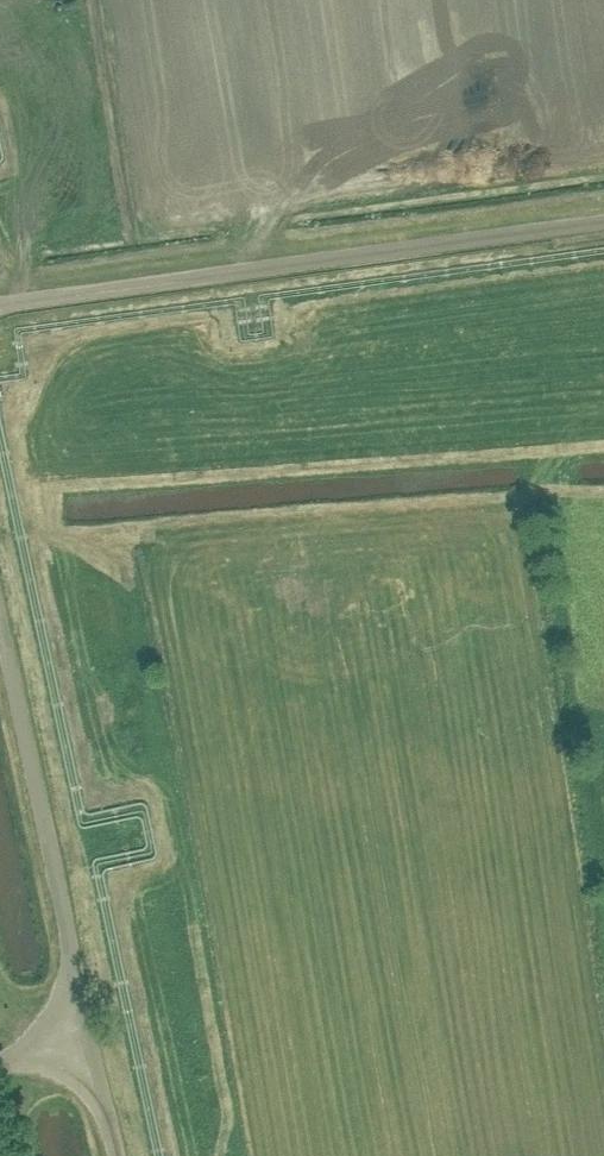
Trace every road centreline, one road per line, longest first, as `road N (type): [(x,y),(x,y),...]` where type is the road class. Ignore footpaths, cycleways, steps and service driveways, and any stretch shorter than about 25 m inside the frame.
road 1 (unclassified): [(88,1029),(0,624)]
road 2 (unclassified): [(115,1155),(88,1029)]

